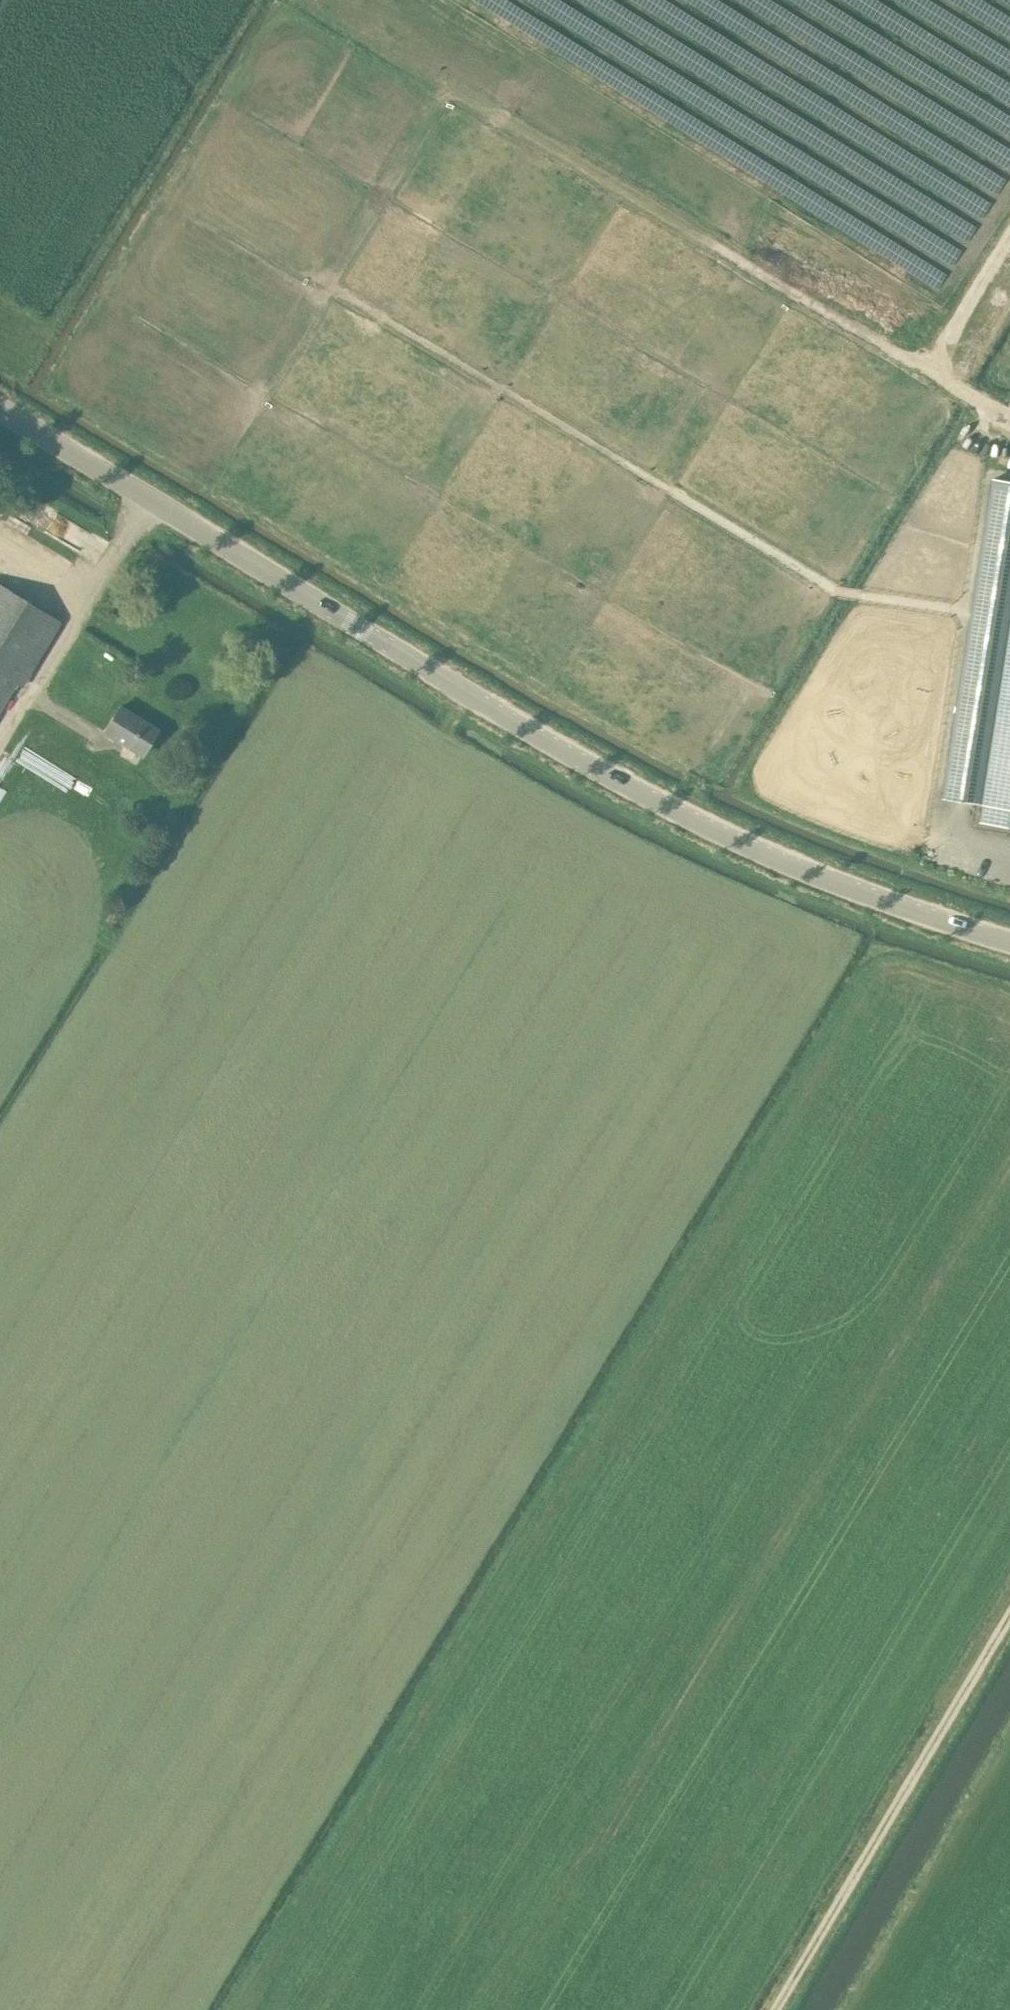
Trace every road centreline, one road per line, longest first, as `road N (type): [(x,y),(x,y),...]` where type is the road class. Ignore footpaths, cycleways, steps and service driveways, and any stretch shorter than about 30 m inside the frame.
road 1 (unclassified): [(1009,941),(722,832),(545,739),(0,403)]

